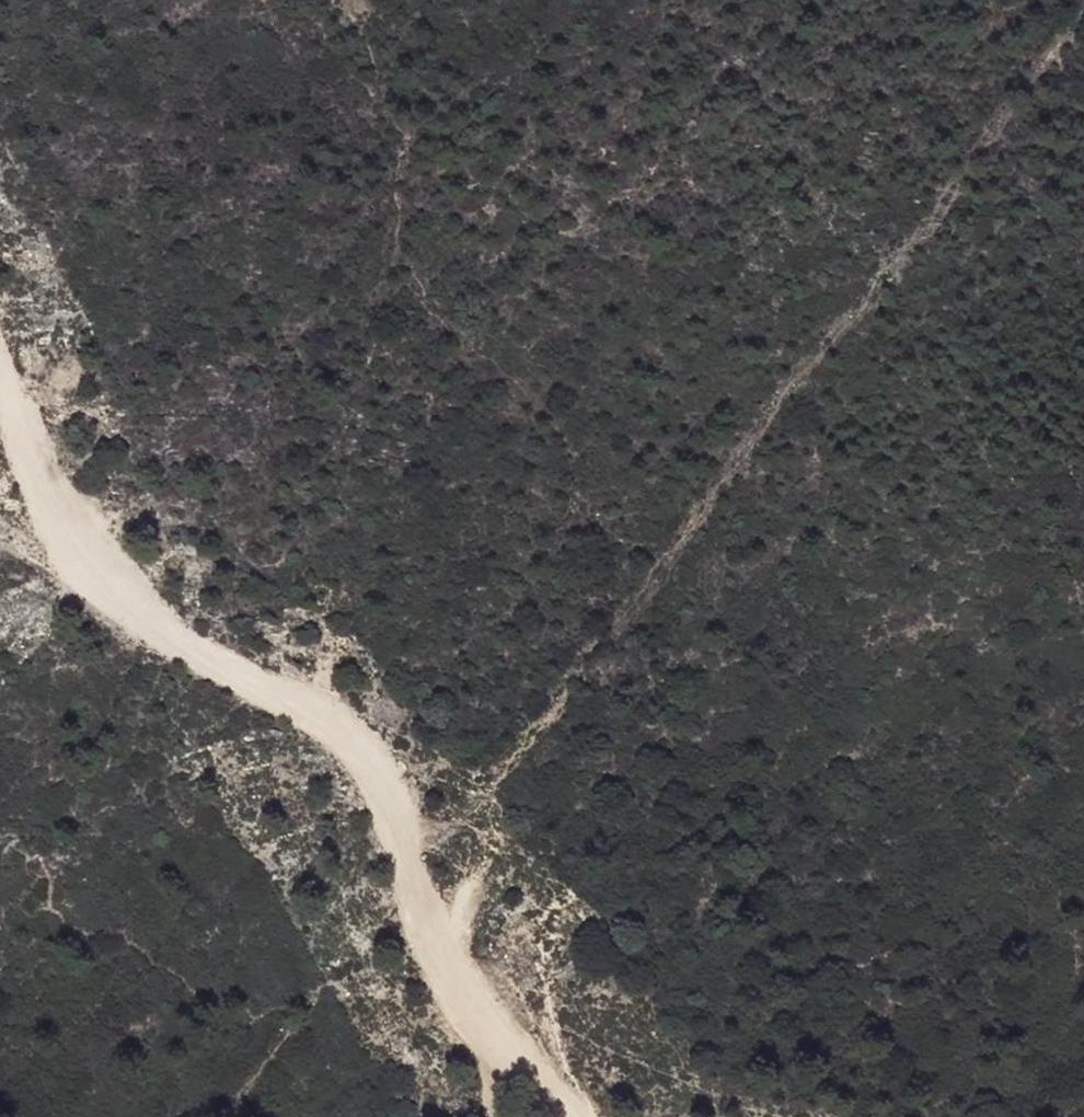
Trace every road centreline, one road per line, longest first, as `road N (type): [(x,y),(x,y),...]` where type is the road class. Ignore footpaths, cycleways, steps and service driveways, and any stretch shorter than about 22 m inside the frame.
road 1 (track): [(549,1116),(502,1063),(352,761),(60,561),(0,359)]

